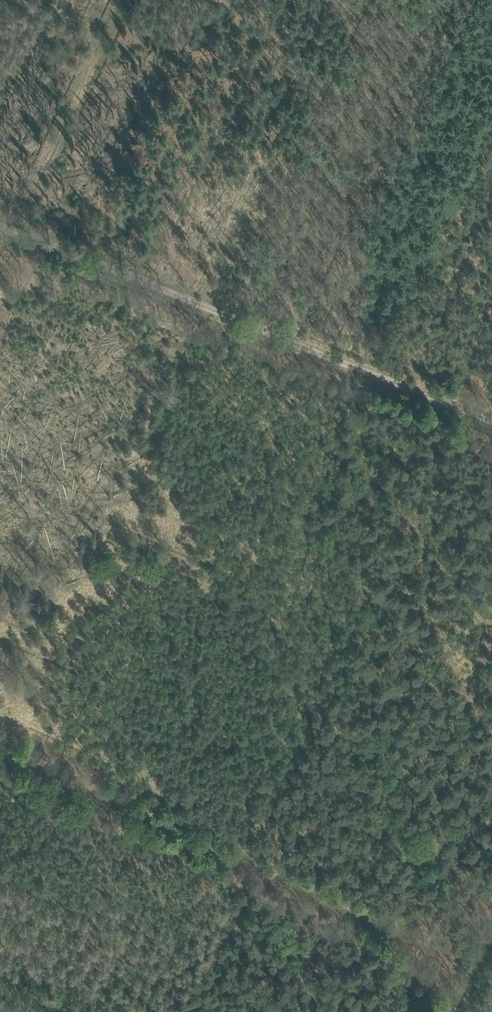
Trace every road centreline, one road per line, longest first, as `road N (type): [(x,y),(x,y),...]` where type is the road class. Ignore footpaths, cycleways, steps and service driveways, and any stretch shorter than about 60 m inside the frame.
road 1 (track): [(450,1011),(472,965),(0,753)]
road 2 (track): [(14,229),(491,421)]

